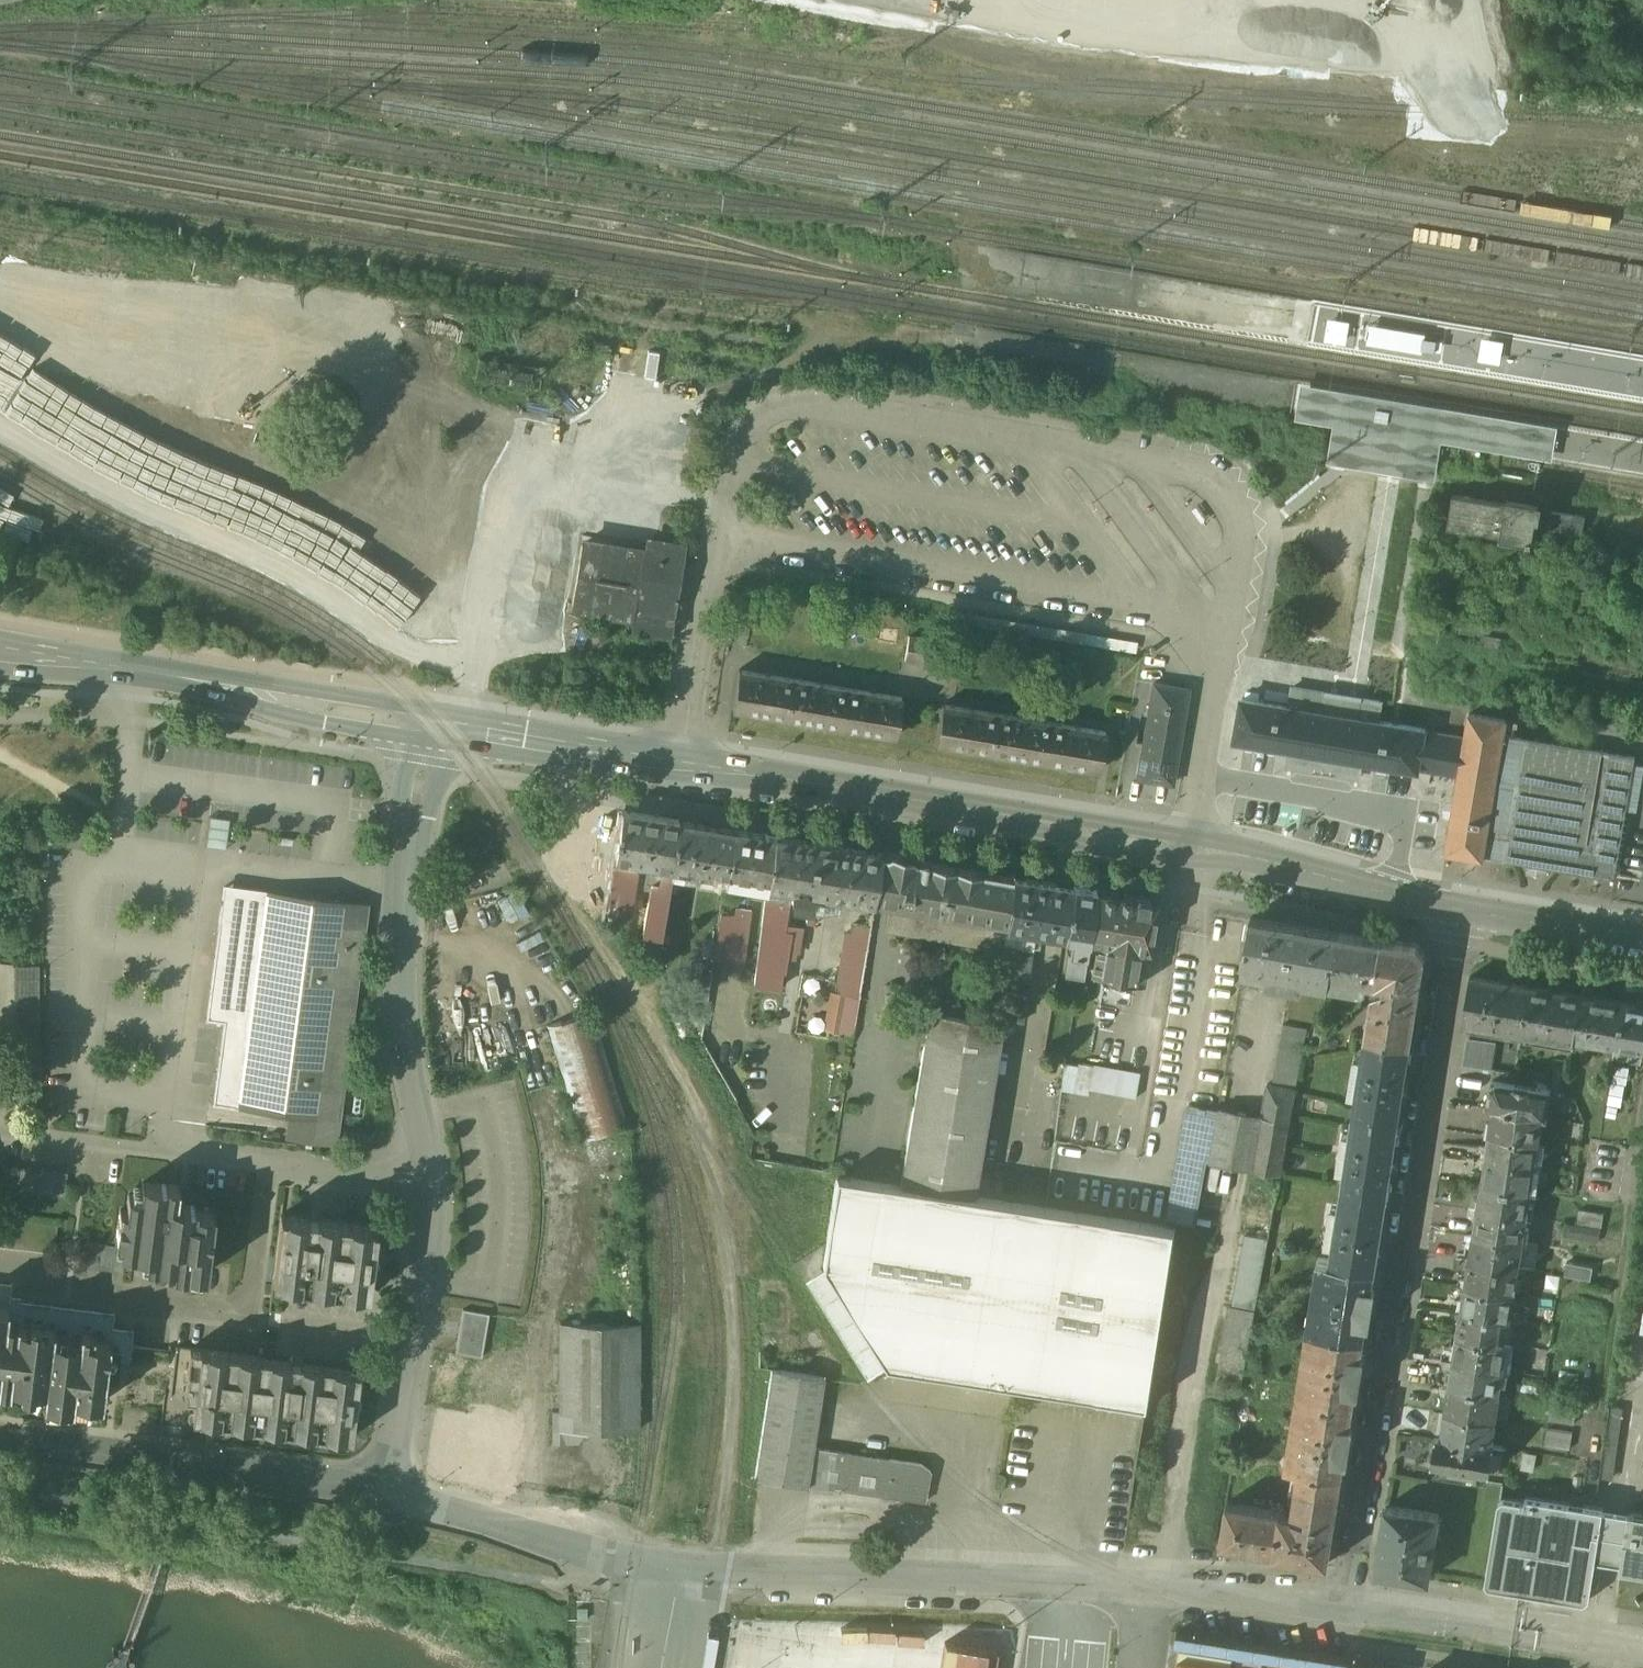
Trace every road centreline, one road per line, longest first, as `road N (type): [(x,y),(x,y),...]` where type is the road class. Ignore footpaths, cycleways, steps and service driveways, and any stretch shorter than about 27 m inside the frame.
road 1 (secondary): [(1466,903),(1190,849),(428,724)]
road 2 (unclassified): [(383,1485),(688,1568),(1147,1587)]
road 3 (residential): [(1340,1606),(1466,903)]
road 4 (track): [(79,408),(293,504),(356,513),(604,462),(683,485),(721,521)]
road 5 (residential): [(428,724),(403,888),(399,990),(432,1186)]
road 6 (residential): [(432,1186),(0,1133)]
road 7 (secondary): [(428,724),(0,649)]
road 8 (track): [(637,351),(604,462),(416,391),(324,336)]
road 9 (unclassified): [(0,1434),(383,1485)]
road 10 (unclassified): [(1340,1606),(1642,1647)]
road 11 (residential): [(432,1186),(383,1485)]
road 12 (track): [(513,484),(467,731)]
road 13 (unclassified): [(1147,1587),(1340,1606)]
road 14 (secondary): [(1642,933),(1466,903)]

